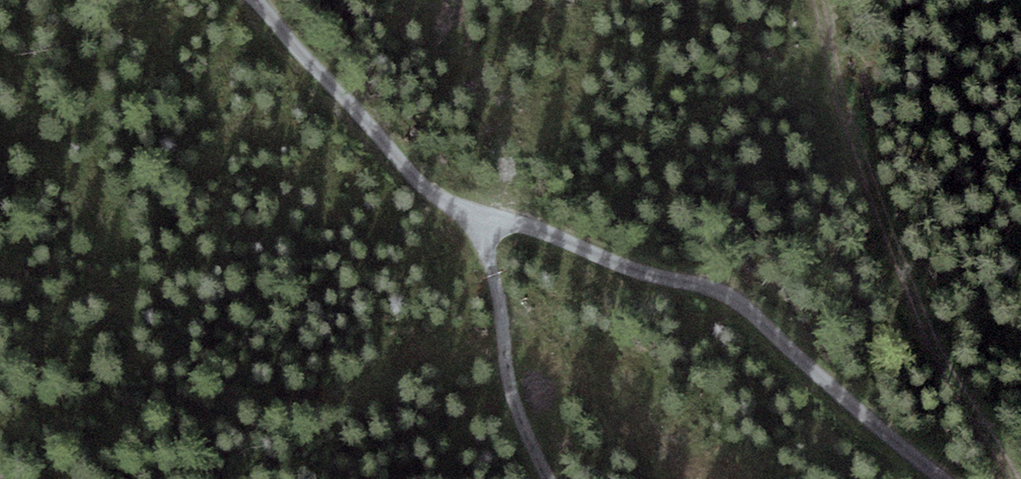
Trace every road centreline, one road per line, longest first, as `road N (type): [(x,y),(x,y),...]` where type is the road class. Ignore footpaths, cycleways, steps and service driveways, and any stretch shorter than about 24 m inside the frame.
road 1 (track): [(946,478),(721,288),(657,275),(541,226),(450,203),(258,0)]
road 2 (track): [(1018,478),(949,366),(901,265),(824,0)]
road 3 (track): [(550,478),(513,384),(481,215)]

